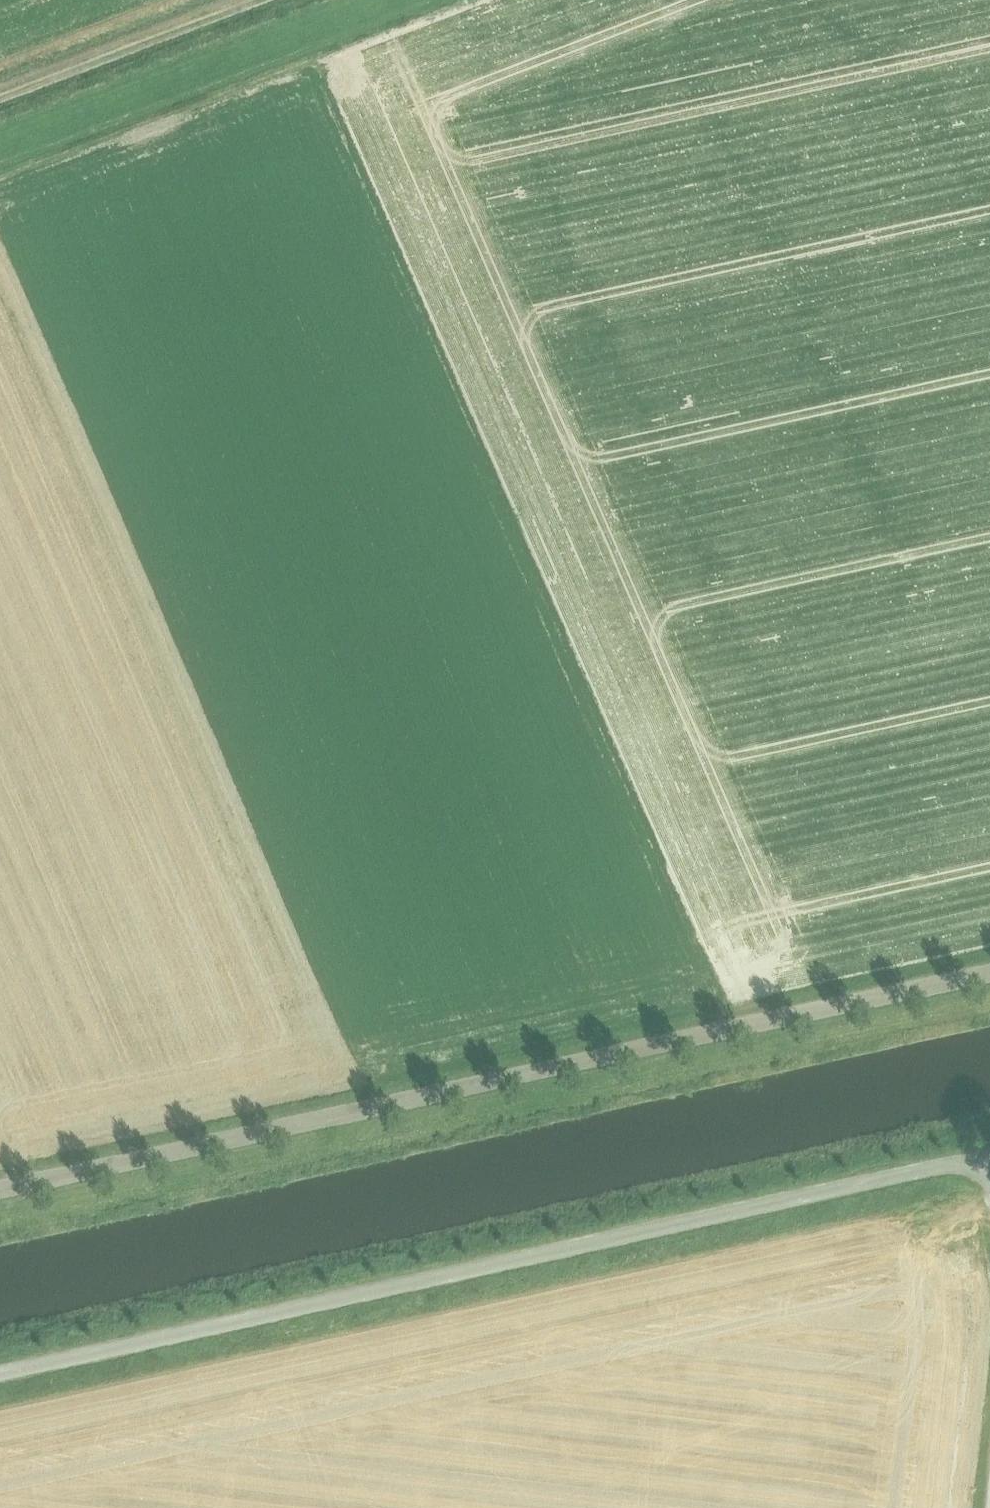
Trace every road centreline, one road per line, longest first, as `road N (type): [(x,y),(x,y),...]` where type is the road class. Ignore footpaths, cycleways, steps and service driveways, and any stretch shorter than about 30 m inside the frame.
road 1 (track): [(989,971),(0,1188)]
road 2 (unclassified): [(0,1373),(989,1156)]
road 3 (track): [(0,98),(259,0)]

